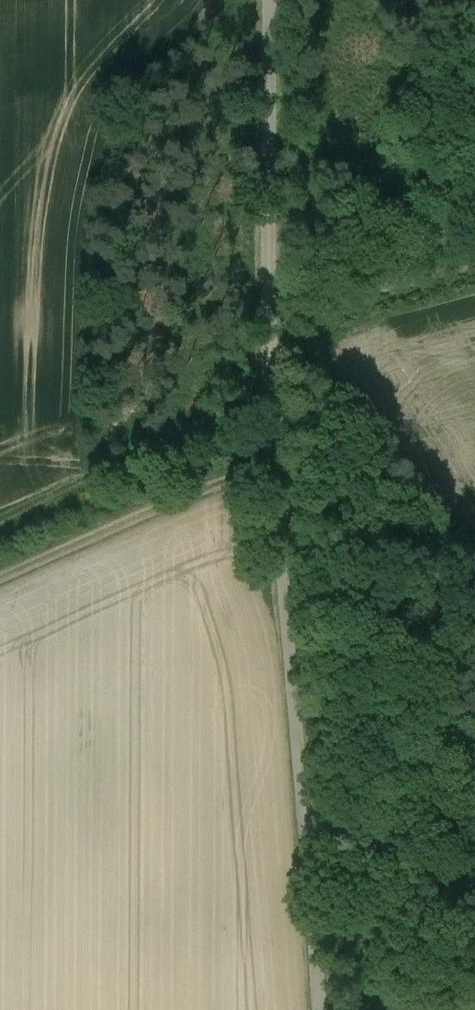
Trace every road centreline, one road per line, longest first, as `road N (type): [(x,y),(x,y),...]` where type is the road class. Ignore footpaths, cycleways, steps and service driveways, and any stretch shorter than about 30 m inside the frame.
road 1 (unclassified): [(274,0),(272,449),(321,1009)]
road 2 (track): [(272,449),(0,576)]
road 3 (track): [(277,386),(122,434)]

